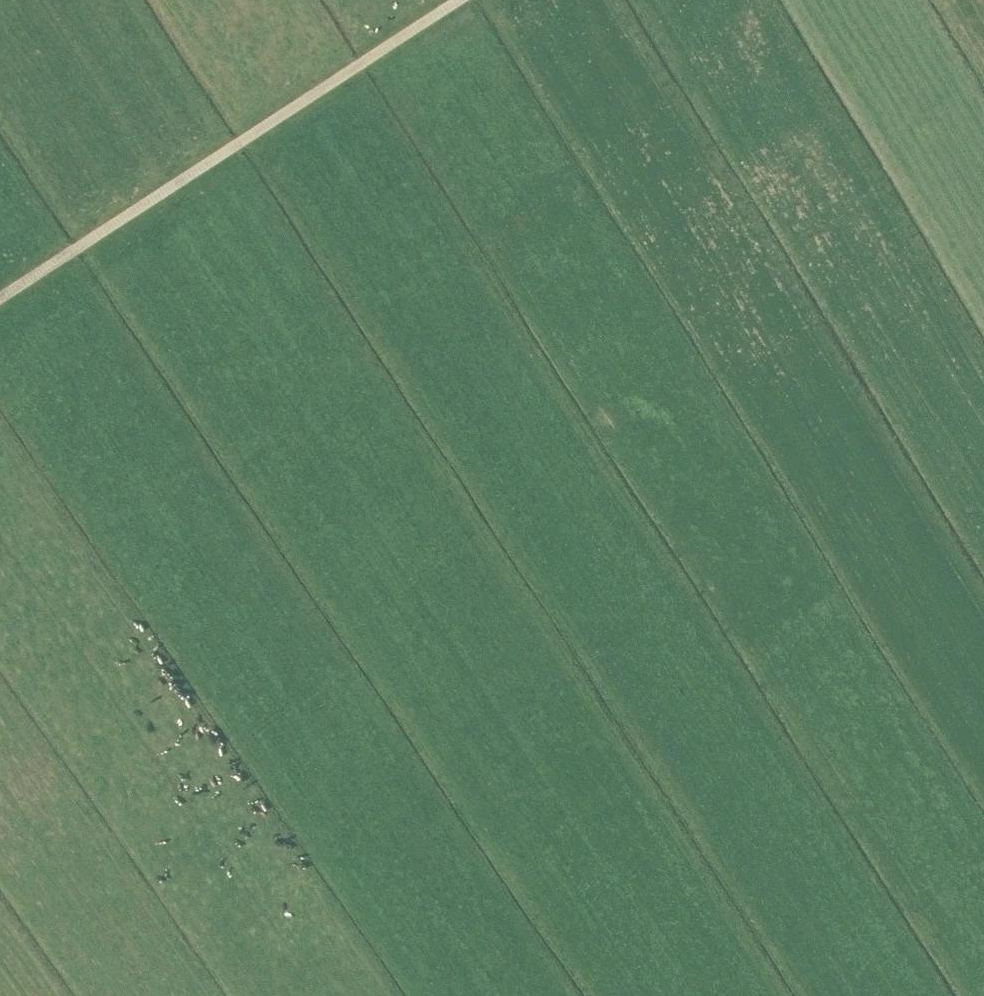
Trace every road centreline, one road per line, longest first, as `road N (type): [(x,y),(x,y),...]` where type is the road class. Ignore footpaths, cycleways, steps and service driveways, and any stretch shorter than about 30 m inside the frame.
road 1 (track): [(0,300),(458,0)]

